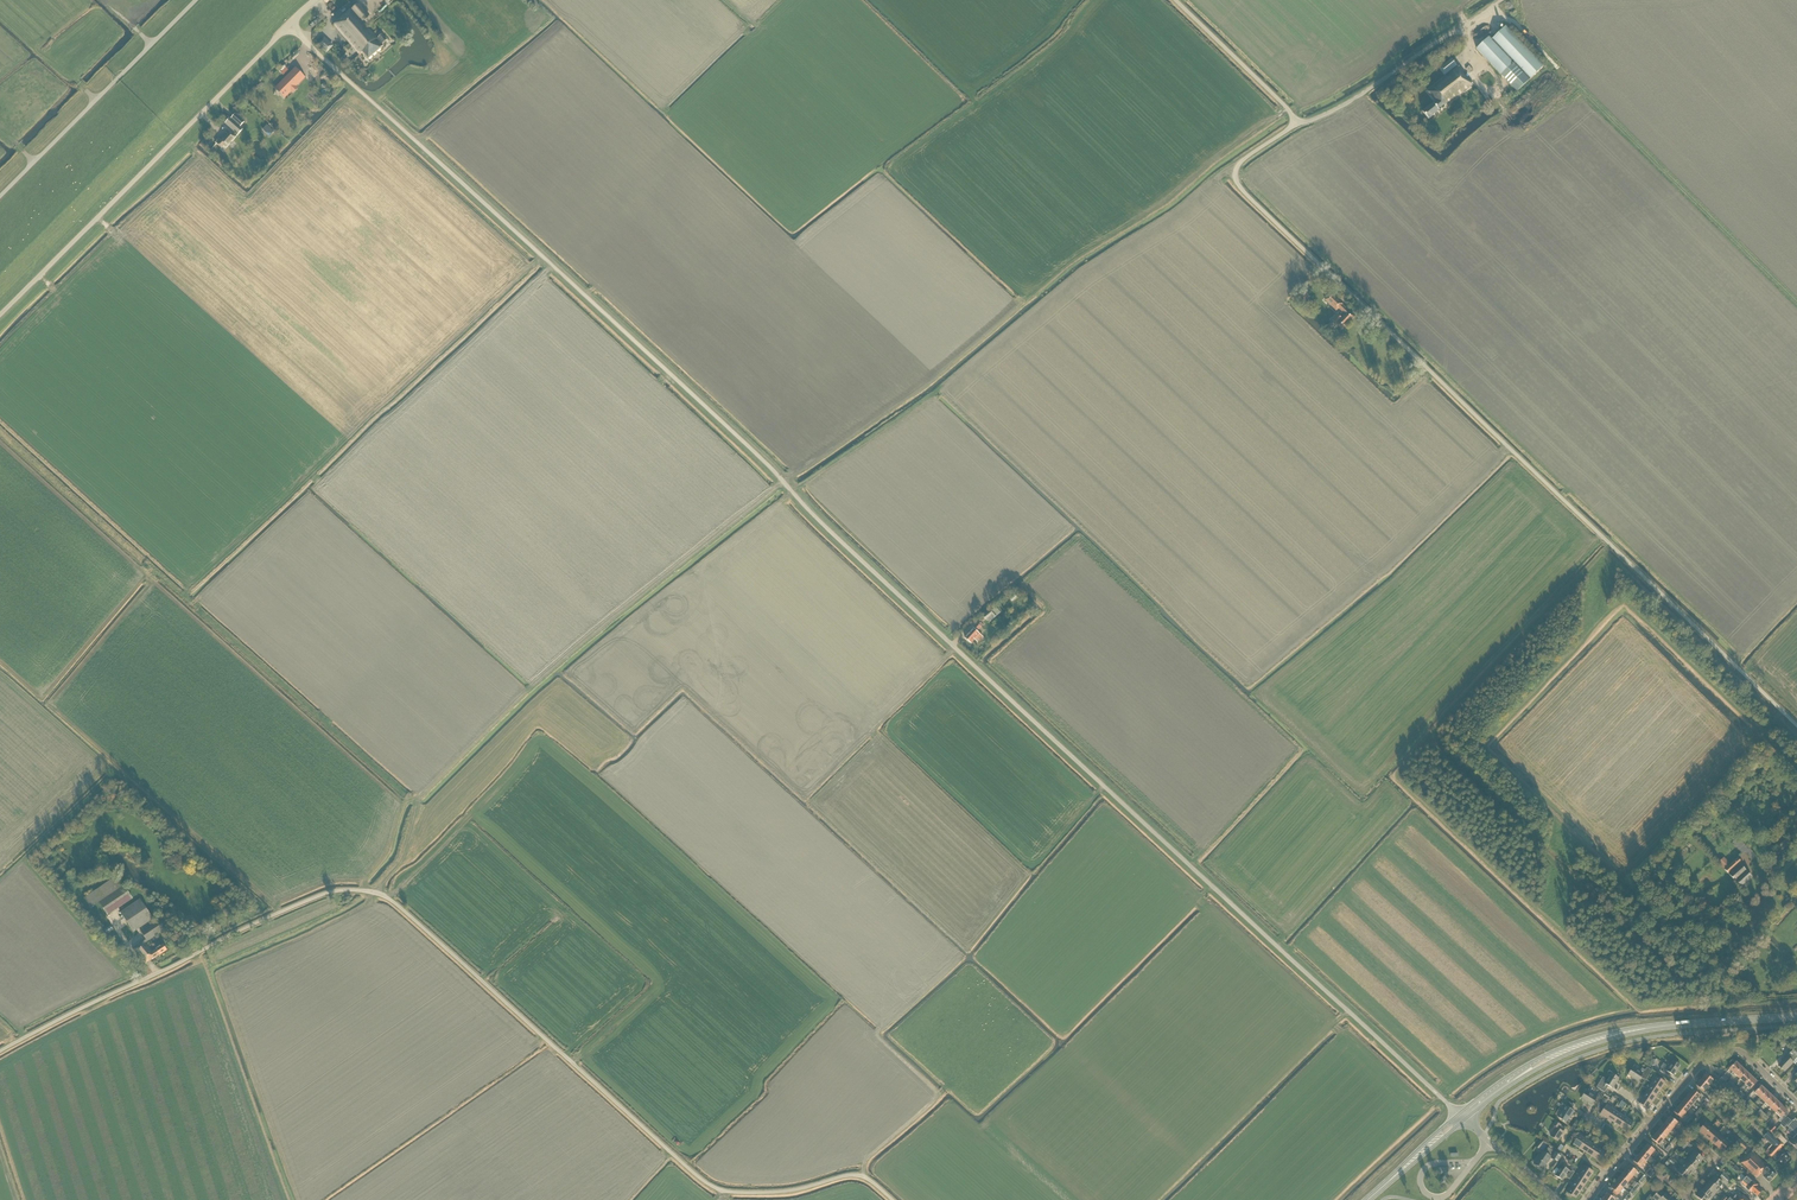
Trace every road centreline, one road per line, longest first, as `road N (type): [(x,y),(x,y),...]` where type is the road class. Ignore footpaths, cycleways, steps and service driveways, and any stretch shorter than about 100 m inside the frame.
road 1 (unclassified): [(1460,1113),(289,26)]
road 2 (track): [(298,1199),(219,976),(367,906),(403,860),(418,800),(533,686),(783,482)]
road 3 (unclassified): [(1796,725),(1241,188),(1238,163),(1297,123)]
road 4 (unclassified): [(892,1199),(862,1174),(783,1193),(726,1195),(707,1187),(375,893)]
road 5 (track): [(792,491),(930,400),(1091,266),(1238,163)]
road 6 (unclassified): [(0,1051),(291,907),(332,892),(375,893)]
road 7 (unclassified): [(0,315),(289,26)]
road 8 (primary): [(1681,1025),(1622,1030),(1556,1050),(1460,1113)]
road 9 (primary): [(1466,1119),(1559,1057),(1681,1025)]
road 10 (residential): [(1652,1122),(1699,1067),(1731,1051),(1746,1055),(1796,1104)]
road 11 (unclassified): [(1297,123),(1356,98),(1451,34)]
road 12 (unclassified): [(1297,123),(1175,0)]

